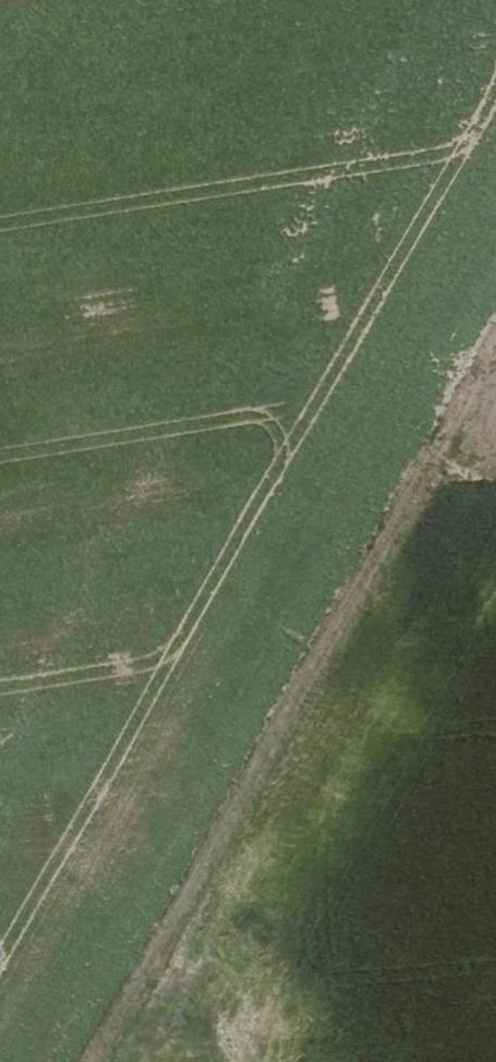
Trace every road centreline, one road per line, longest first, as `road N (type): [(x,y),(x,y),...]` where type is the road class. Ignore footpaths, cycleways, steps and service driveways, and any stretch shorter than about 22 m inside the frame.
road 1 (track): [(91,1061),(495,352)]

